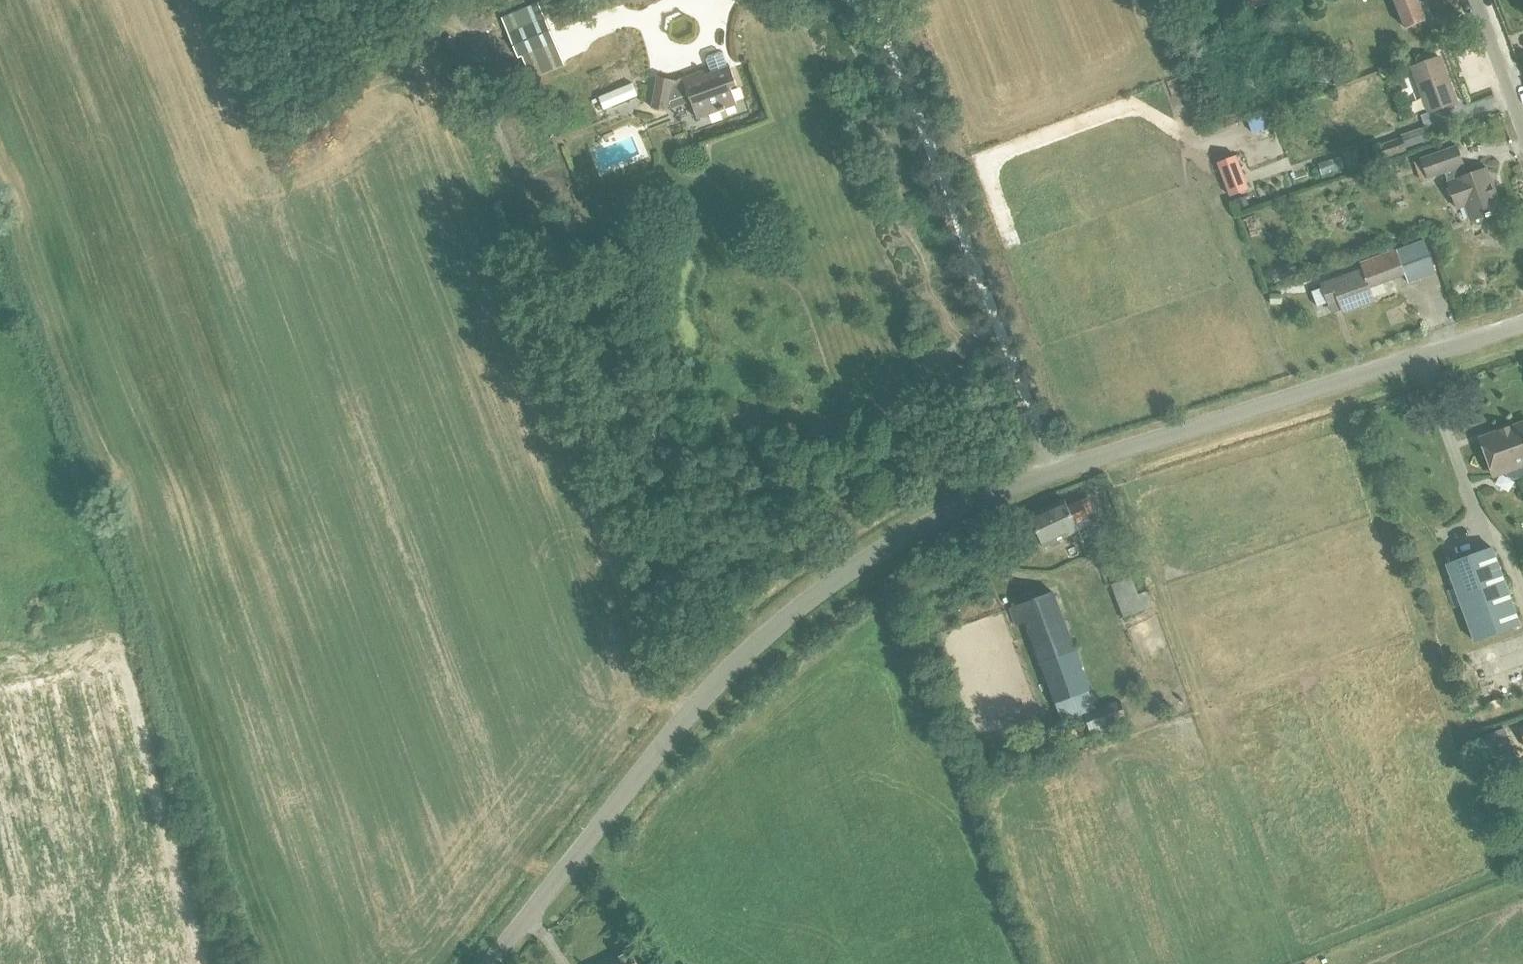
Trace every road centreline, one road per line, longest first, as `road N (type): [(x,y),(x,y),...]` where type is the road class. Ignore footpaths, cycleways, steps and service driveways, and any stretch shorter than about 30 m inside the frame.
road 1 (unclassified): [(489,963),(728,669),(850,569),(1016,484),(1522,323)]
road 2 (unclassified): [(1522,126),(1477,0)]

